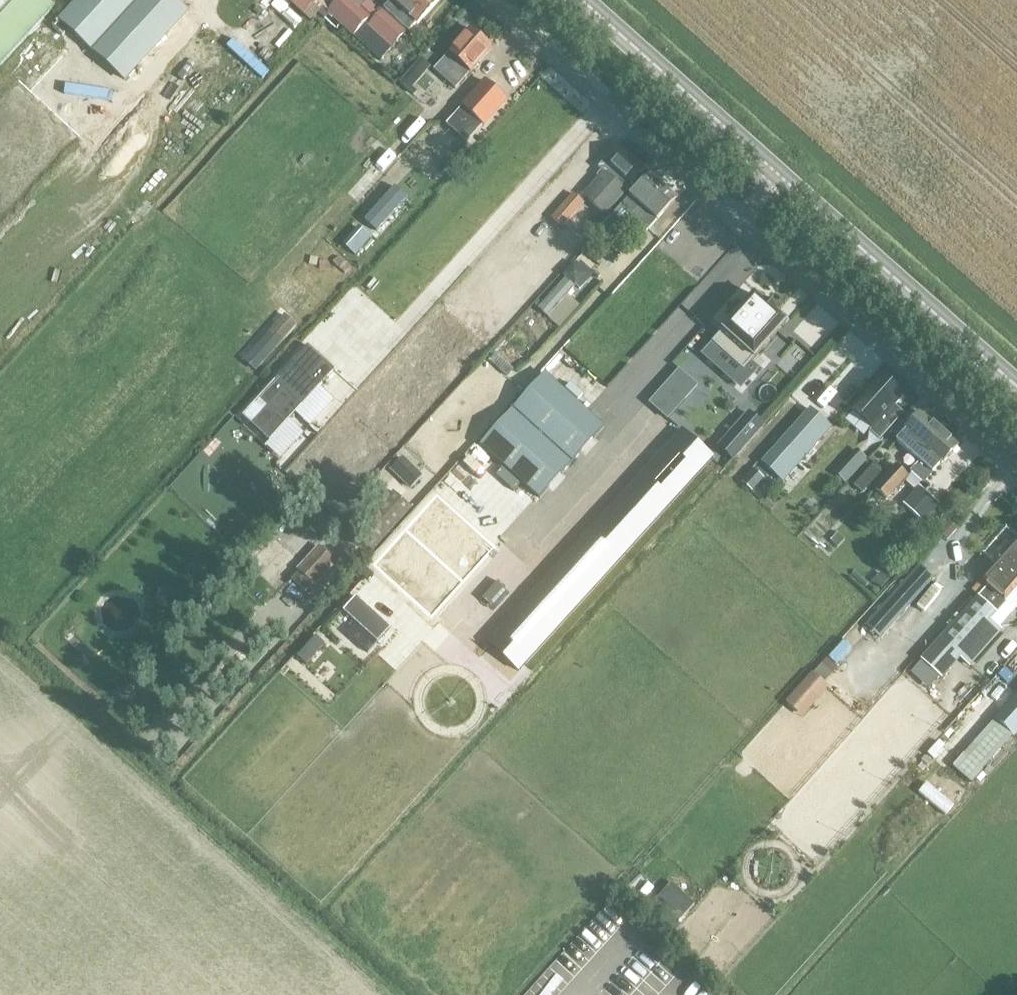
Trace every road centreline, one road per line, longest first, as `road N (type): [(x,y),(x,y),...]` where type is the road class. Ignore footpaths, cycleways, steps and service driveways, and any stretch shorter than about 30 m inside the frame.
road 1 (residential): [(1016,471),(738,225)]
road 2 (residential): [(738,225),(488,0)]
road 3 (secondary): [(1016,386),(781,176)]
road 4 (secondary): [(781,176),(583,0)]

